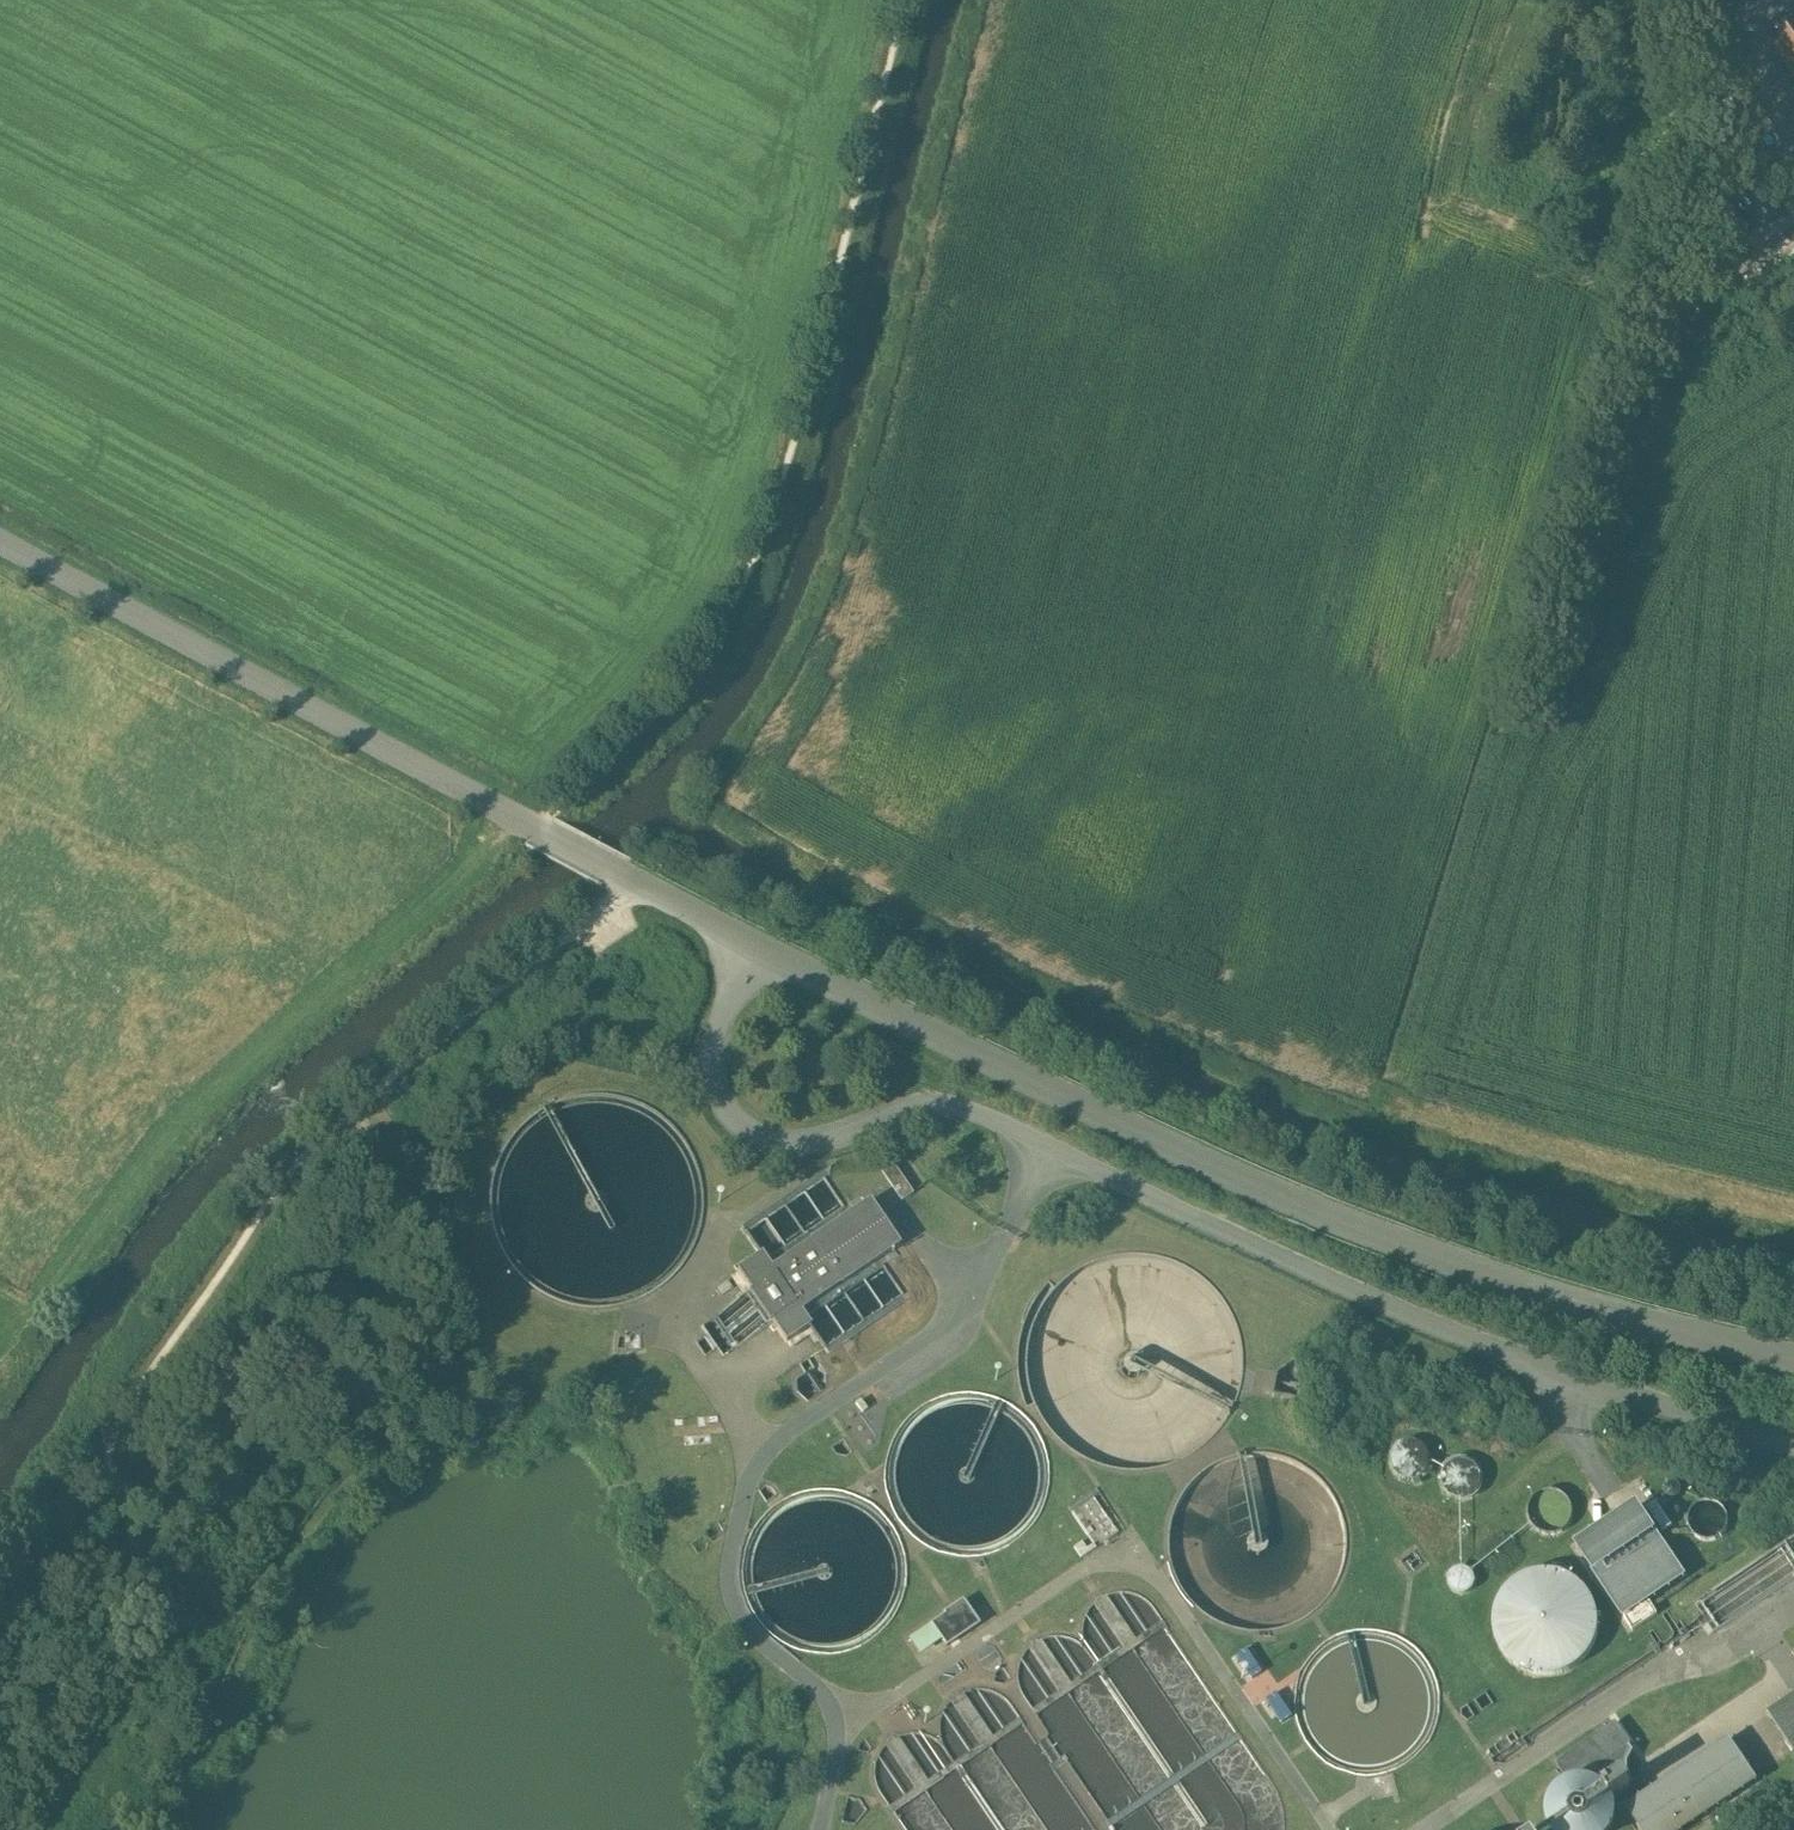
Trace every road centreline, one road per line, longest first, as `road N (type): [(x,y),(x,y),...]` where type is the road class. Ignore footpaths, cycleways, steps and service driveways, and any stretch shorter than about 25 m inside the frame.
road 1 (unclassified): [(759,952),(724,1010),(712,1055),(719,1099),(749,1131),(792,1142),(917,1106),(961,1106),(1477,1343),(1793,1444)]
road 2 (unclassified): [(759,952),(1068,1105),(1409,1254),(1793,1369)]
road 3 (unclassified): [(0,545),(538,832)]
road 4 (unclassified): [(616,874),(759,952)]

